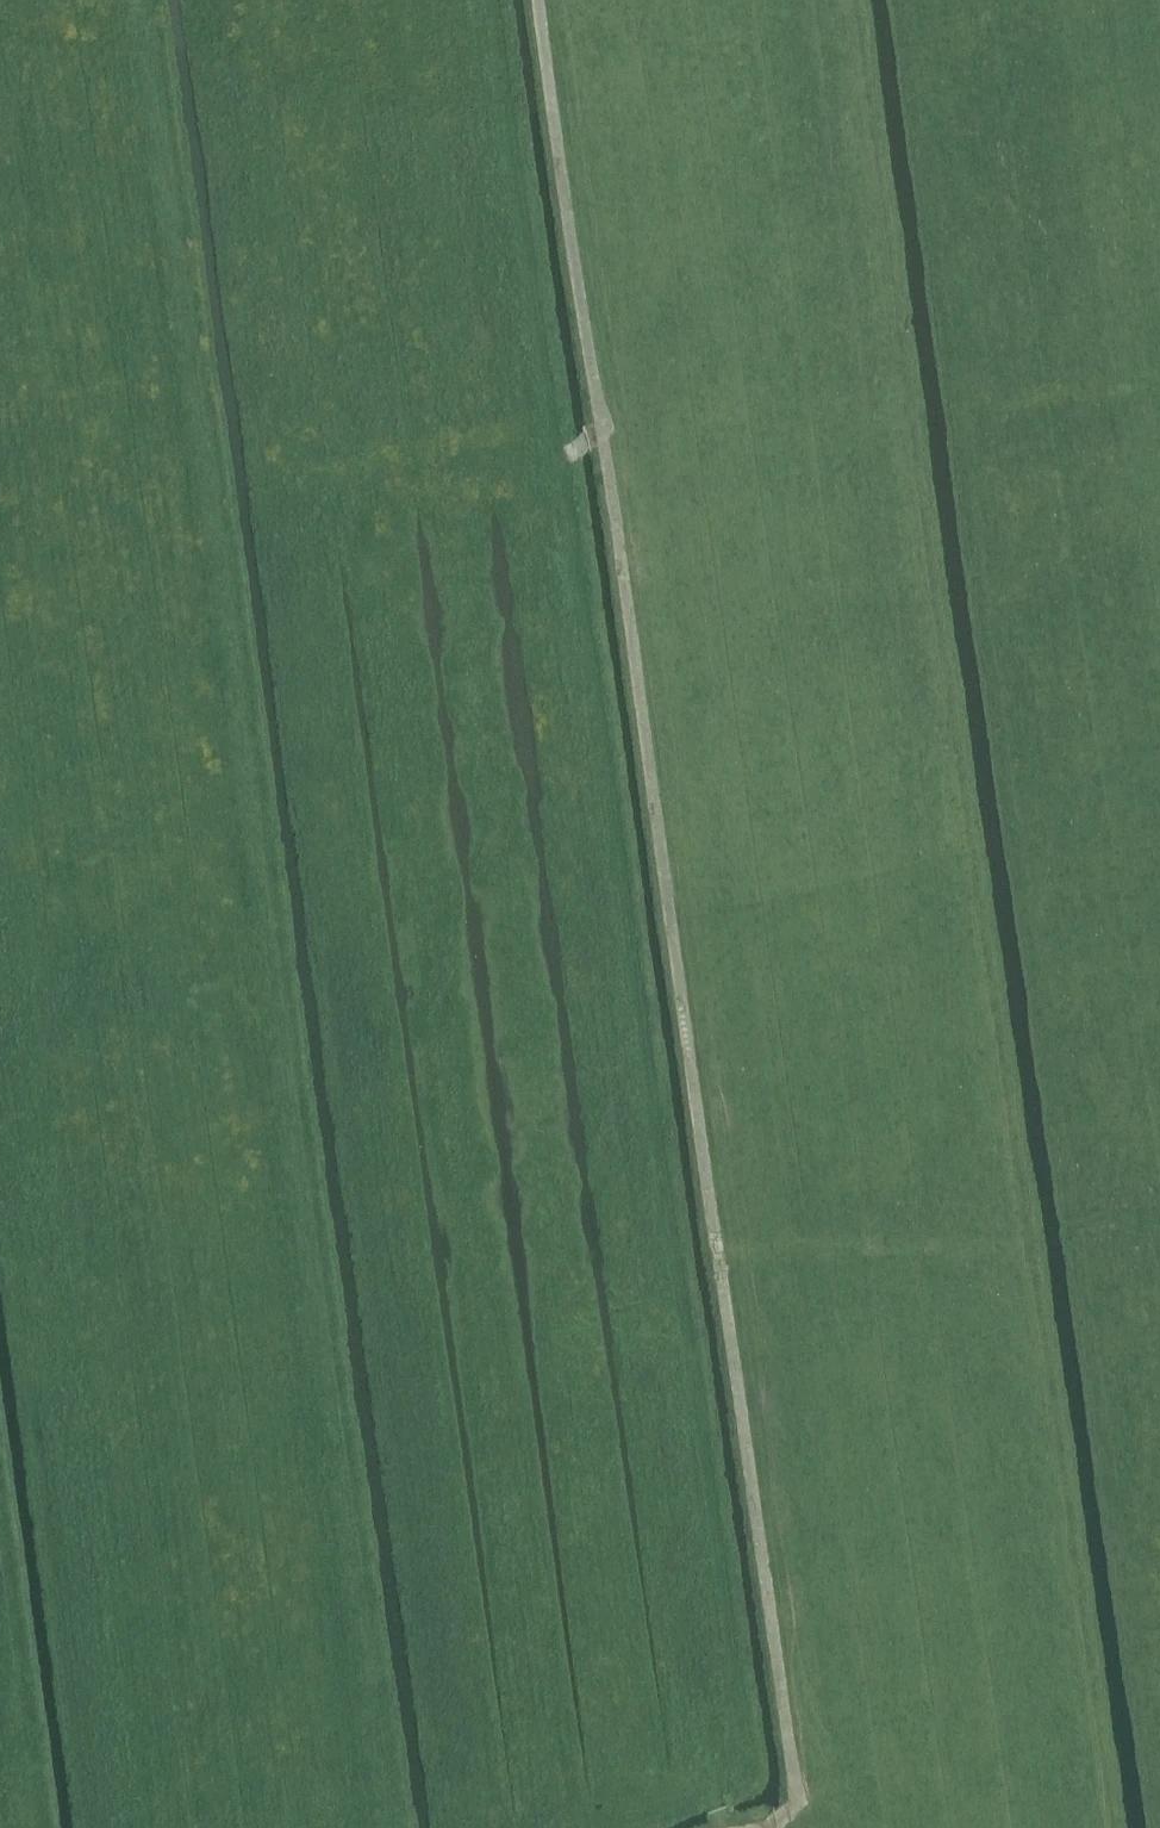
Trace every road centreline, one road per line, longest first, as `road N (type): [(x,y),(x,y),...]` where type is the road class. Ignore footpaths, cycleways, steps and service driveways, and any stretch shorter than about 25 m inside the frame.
road 1 (track): [(601,433),(799,1809),(771,1827)]
road 2 (track): [(539,0),(601,433),(570,454)]

